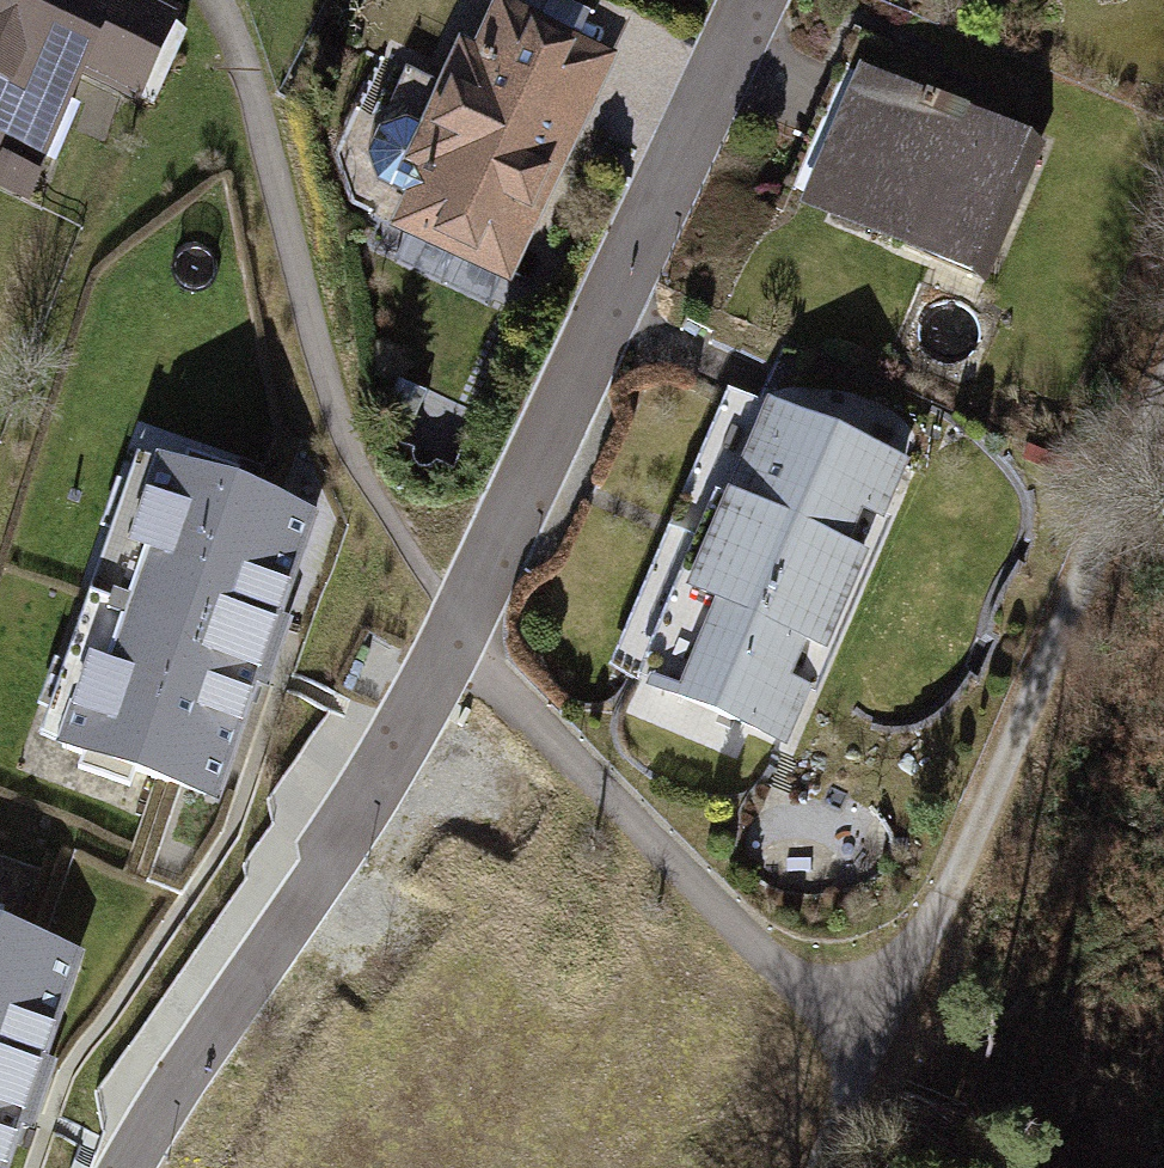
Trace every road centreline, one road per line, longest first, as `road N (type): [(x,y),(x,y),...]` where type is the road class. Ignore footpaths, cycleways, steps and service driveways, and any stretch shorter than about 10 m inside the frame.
road 1 (residential): [(754,0),(454,626),(319,876),(210,1023),(121,1167)]
road 2 (track): [(883,1026),(769,987),(526,730),(371,512),(337,425),(245,69),(206,0)]
road 3 (track): [(1163,385),(1003,767),(819,1167)]

